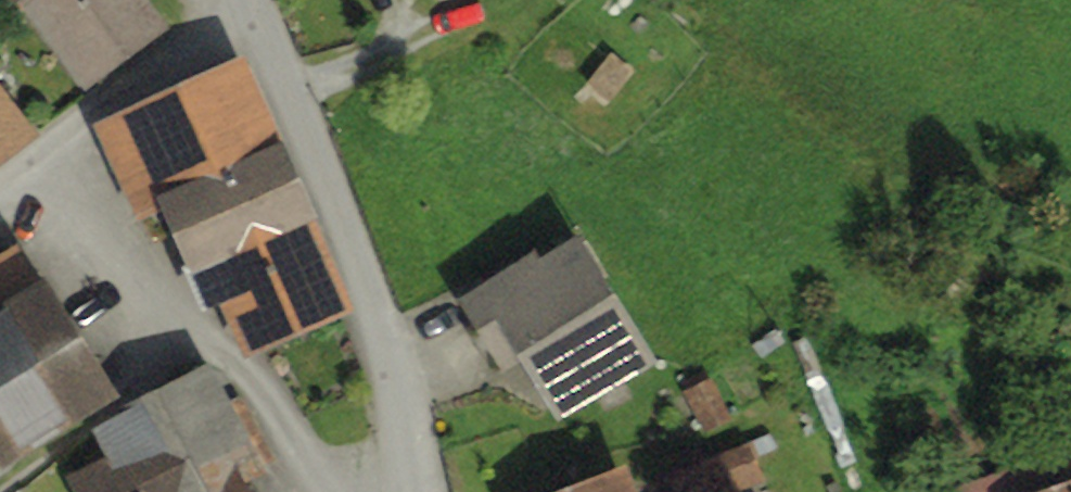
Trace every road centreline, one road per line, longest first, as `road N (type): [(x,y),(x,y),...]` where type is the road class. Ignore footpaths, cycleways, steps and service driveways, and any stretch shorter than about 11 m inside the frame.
road 1 (residential): [(412,491),(388,342),(254,0)]
road 2 (residential): [(332,491),(269,391),(192,342),(95,240),(46,153)]
road 3 (residential): [(249,0),(46,153)]

